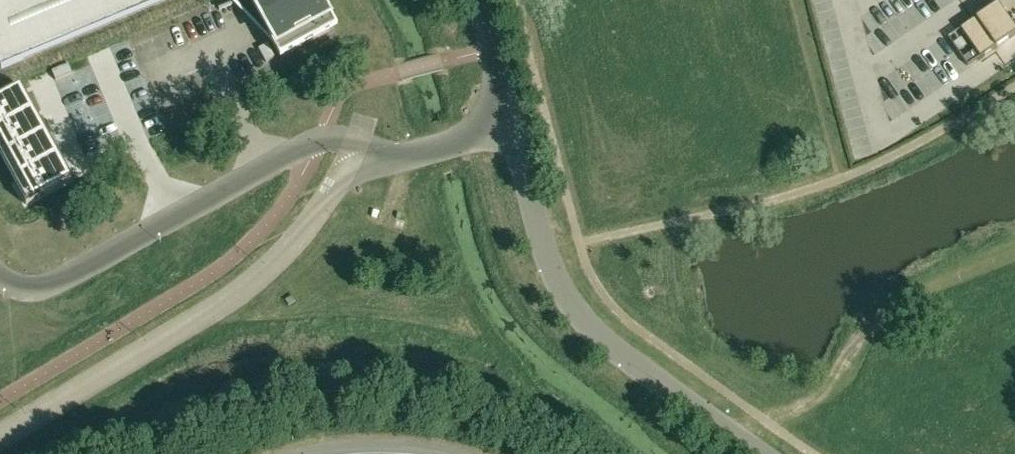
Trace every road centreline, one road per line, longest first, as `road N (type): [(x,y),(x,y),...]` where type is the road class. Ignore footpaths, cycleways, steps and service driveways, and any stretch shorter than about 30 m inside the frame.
road 1 (unclassified): [(497,120),(520,156),(553,272),(580,315),(761,453)]
road 2 (unclassified): [(322,138),(394,158),(475,139),(497,120)]
road 3 (residential): [(478,0),(501,94),(497,120)]

